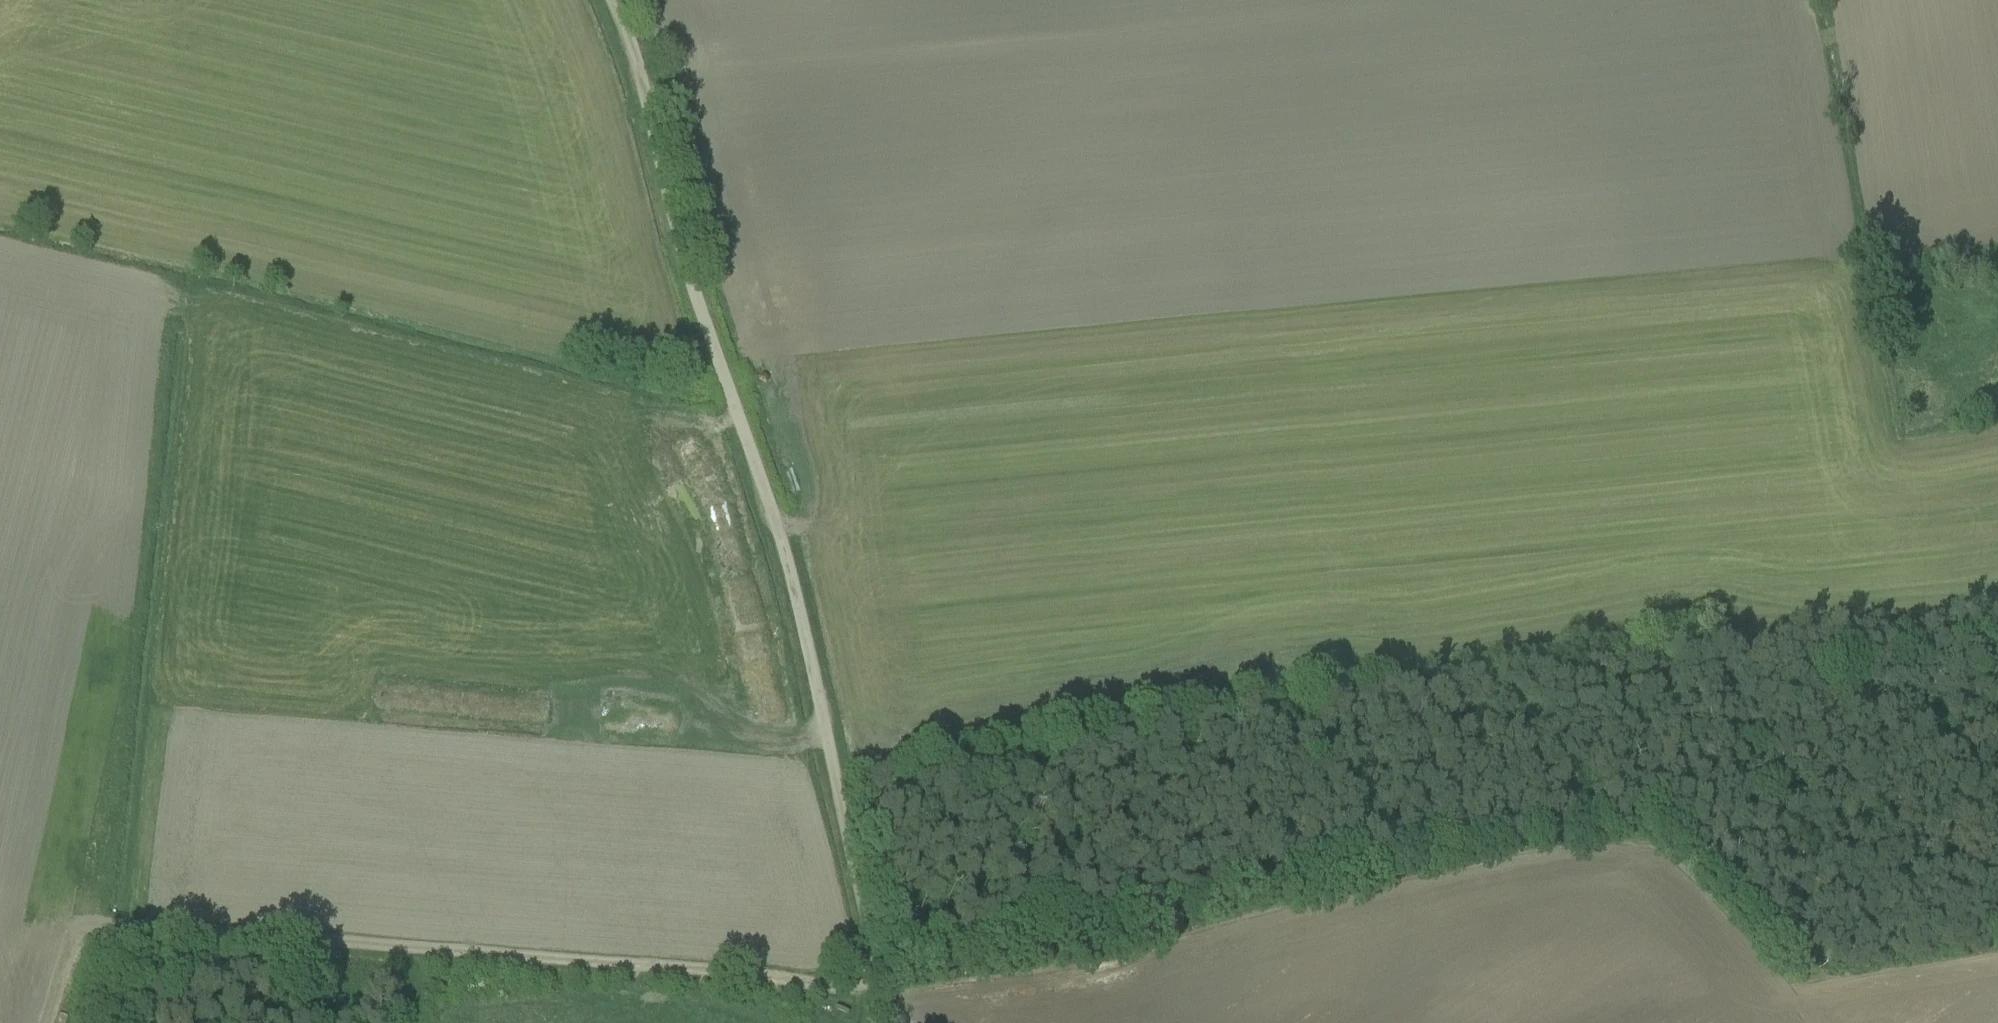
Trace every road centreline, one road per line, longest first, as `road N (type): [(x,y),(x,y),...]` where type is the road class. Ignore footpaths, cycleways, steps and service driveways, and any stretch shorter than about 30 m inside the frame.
road 1 (unclassified): [(911,1022),(877,964),(769,494),(723,371),(615,0)]
road 2 (track): [(52,1022),(81,933),(112,929),(892,991)]

